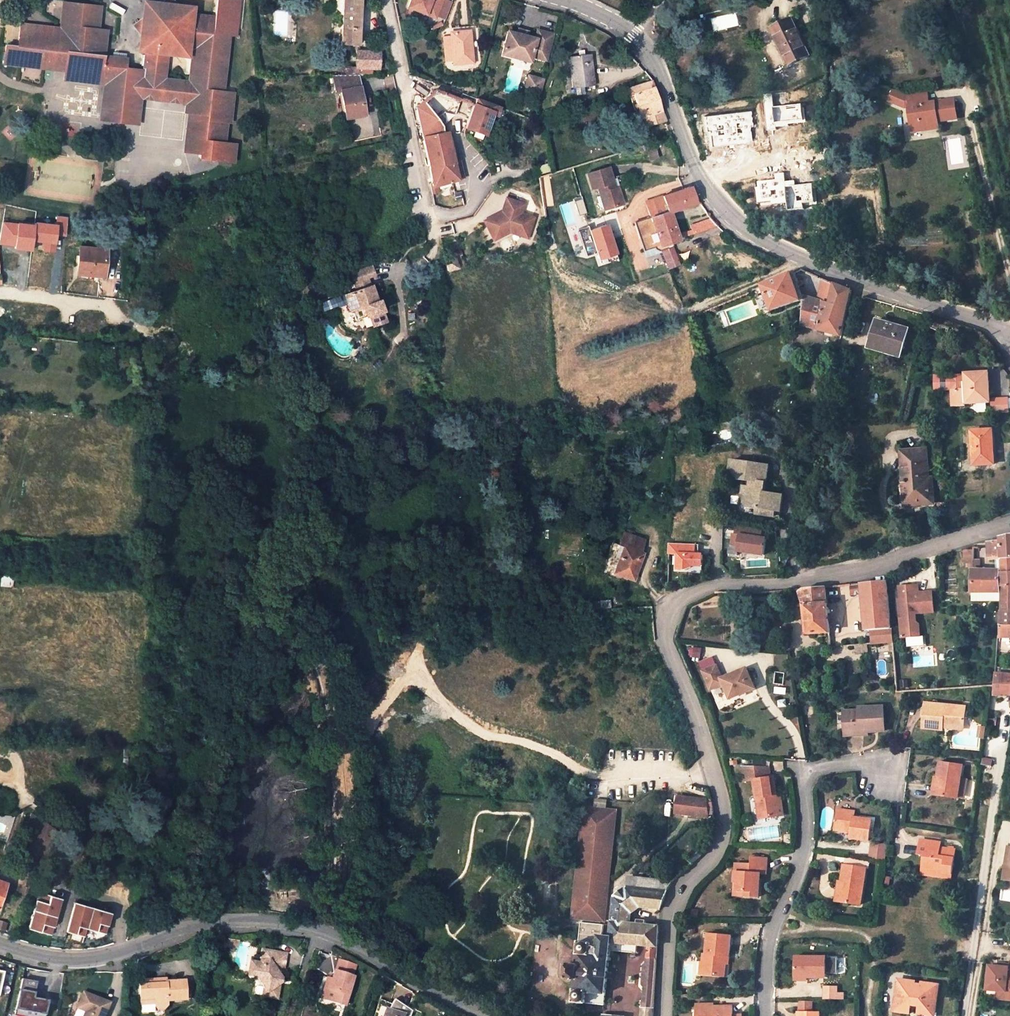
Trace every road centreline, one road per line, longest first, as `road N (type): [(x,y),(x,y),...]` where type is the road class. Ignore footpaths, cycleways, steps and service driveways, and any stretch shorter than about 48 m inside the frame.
road 1 (unclassified): [(662,1015),(672,902),(720,839),(719,794),(667,643),(666,626),(680,599),(714,586),(800,582),(1009,524)]
road 2 (unclassified): [(492,1015),(429,992),(312,928),(201,926),(82,959),(0,943)]
road 3 (unclassified): [(1009,334),(781,250),(745,229),(699,175),(636,33)]
road 4 (residential): [(766,1015),(769,935),(802,864),(805,780),(816,770),(866,763),(889,783)]
road 5 (residential): [(432,231),(384,0)]

